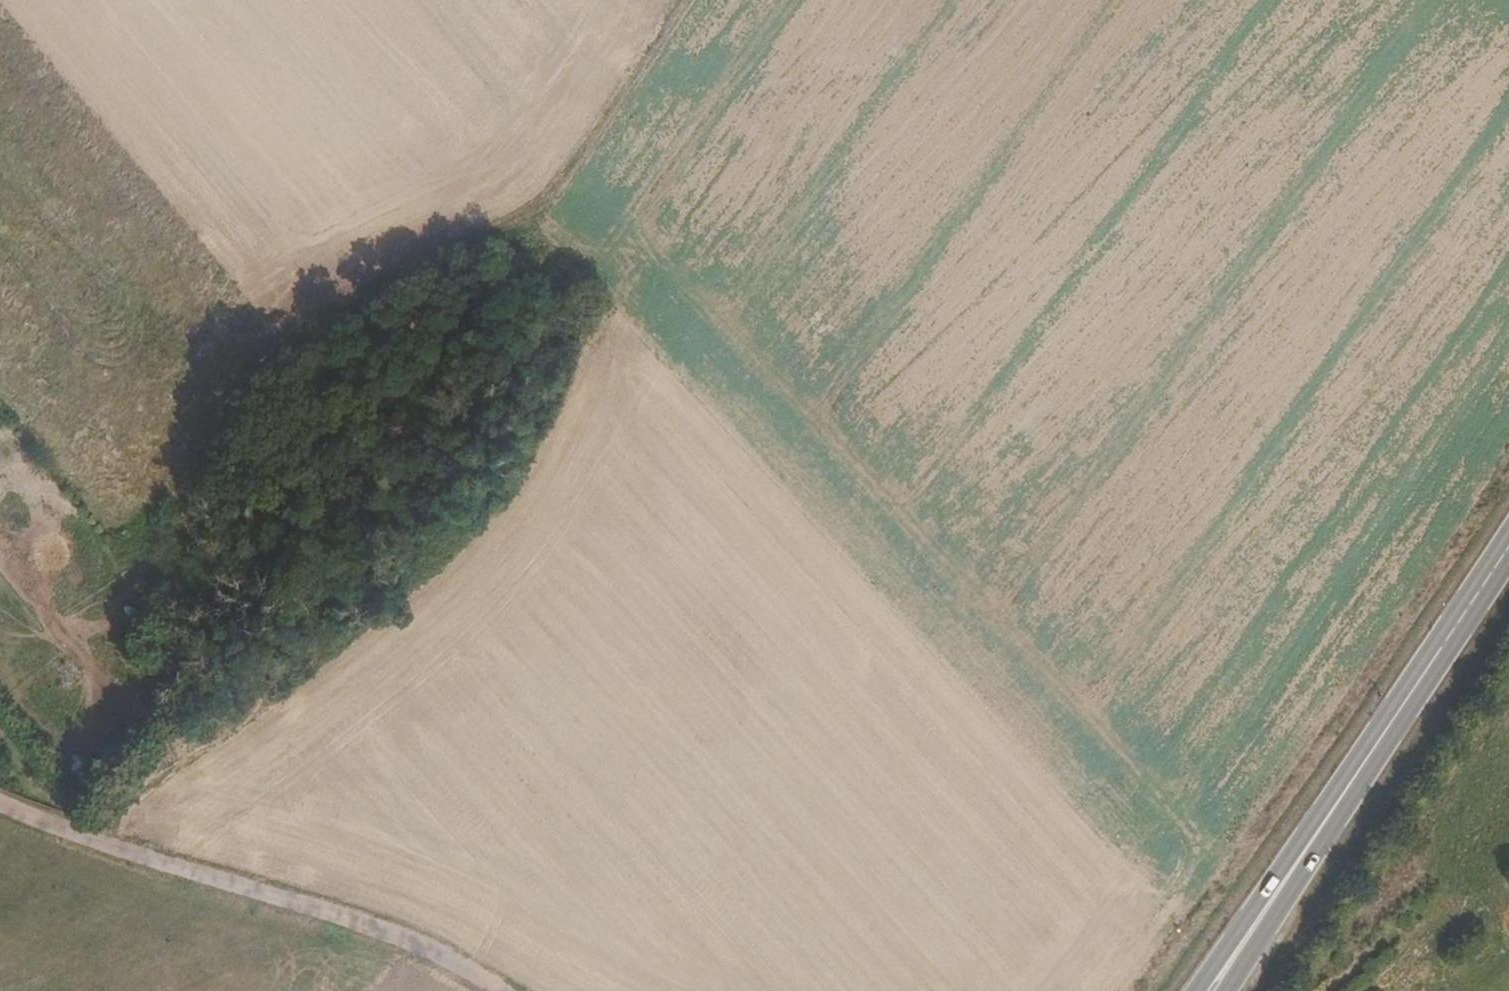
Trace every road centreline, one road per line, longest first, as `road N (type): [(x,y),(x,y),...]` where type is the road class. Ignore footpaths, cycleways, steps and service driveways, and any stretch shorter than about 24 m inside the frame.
road 1 (track): [(678,0),(517,228),(592,308),(526,441),(448,541)]
road 2 (unclassified): [(0,802),(75,836),(397,937),(495,990)]
road 3 (track): [(75,836),(149,762),(333,641),(448,541)]
road 4 (secondary): [(1281,888),(1508,546)]
road 5 (secondary): [(1281,888),(1258,906),(1199,990)]

